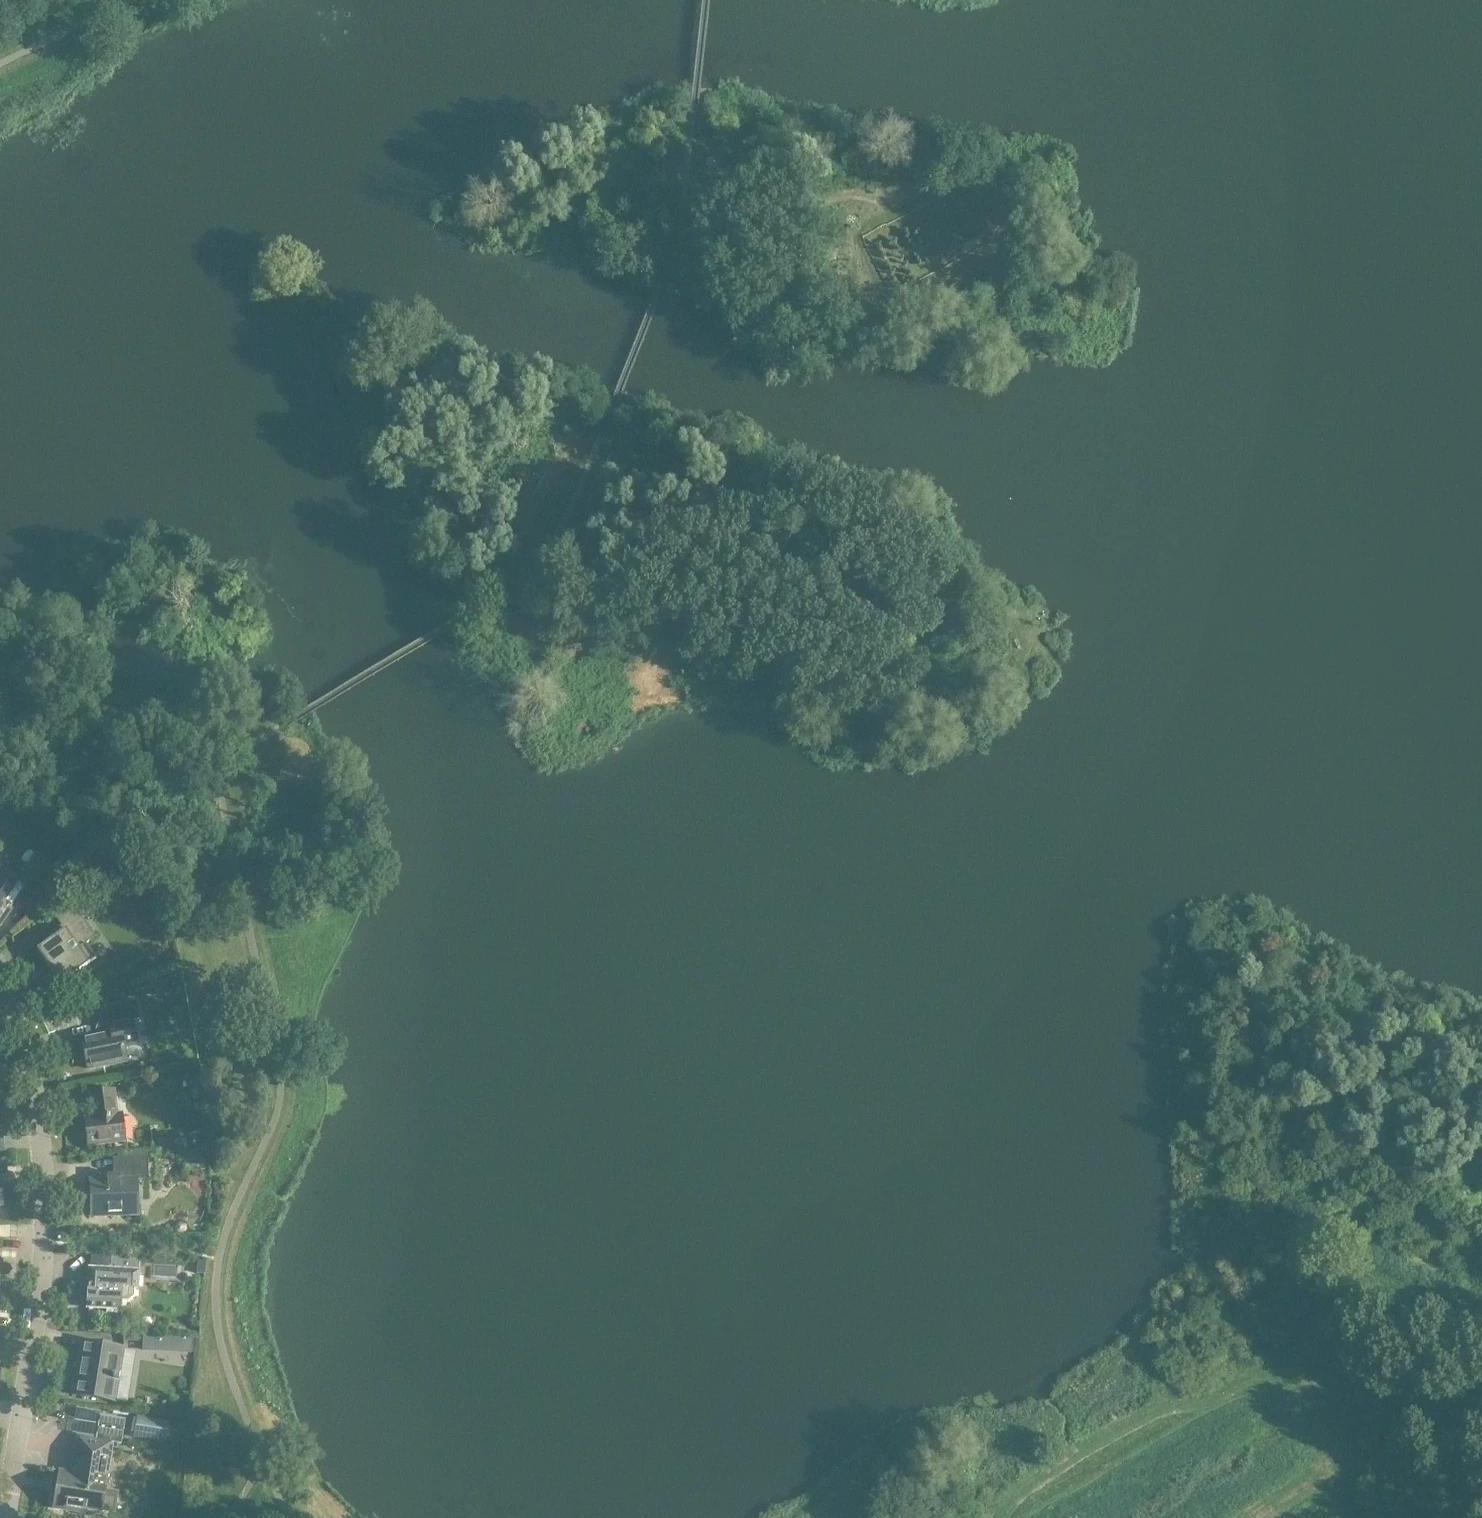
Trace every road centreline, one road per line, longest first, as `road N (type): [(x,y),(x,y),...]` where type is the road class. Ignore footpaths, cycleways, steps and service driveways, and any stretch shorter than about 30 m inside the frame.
road 1 (residential): [(0,996),(36,1076),(48,1185),(37,1333),(5,1517)]

